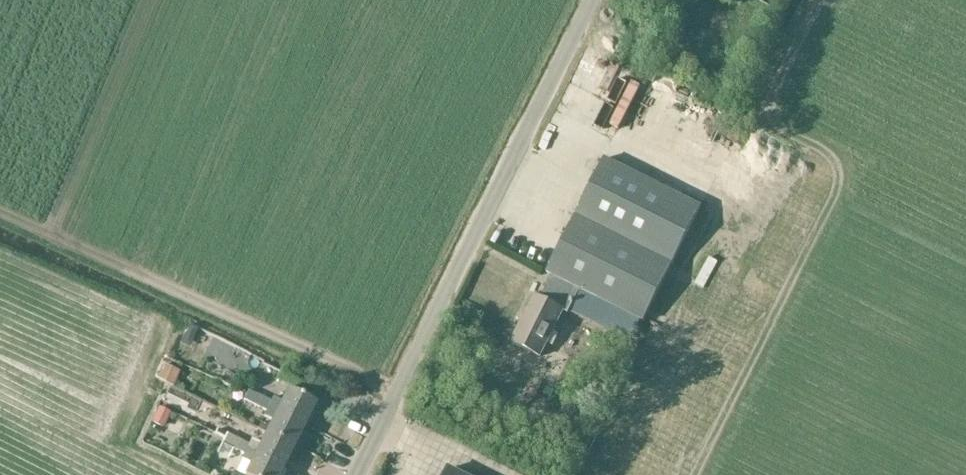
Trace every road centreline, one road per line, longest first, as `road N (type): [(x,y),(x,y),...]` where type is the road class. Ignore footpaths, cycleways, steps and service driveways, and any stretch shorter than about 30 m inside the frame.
road 1 (unclassified): [(349,474),(592,0)]
road 2 (track): [(822,0),(594,474)]

